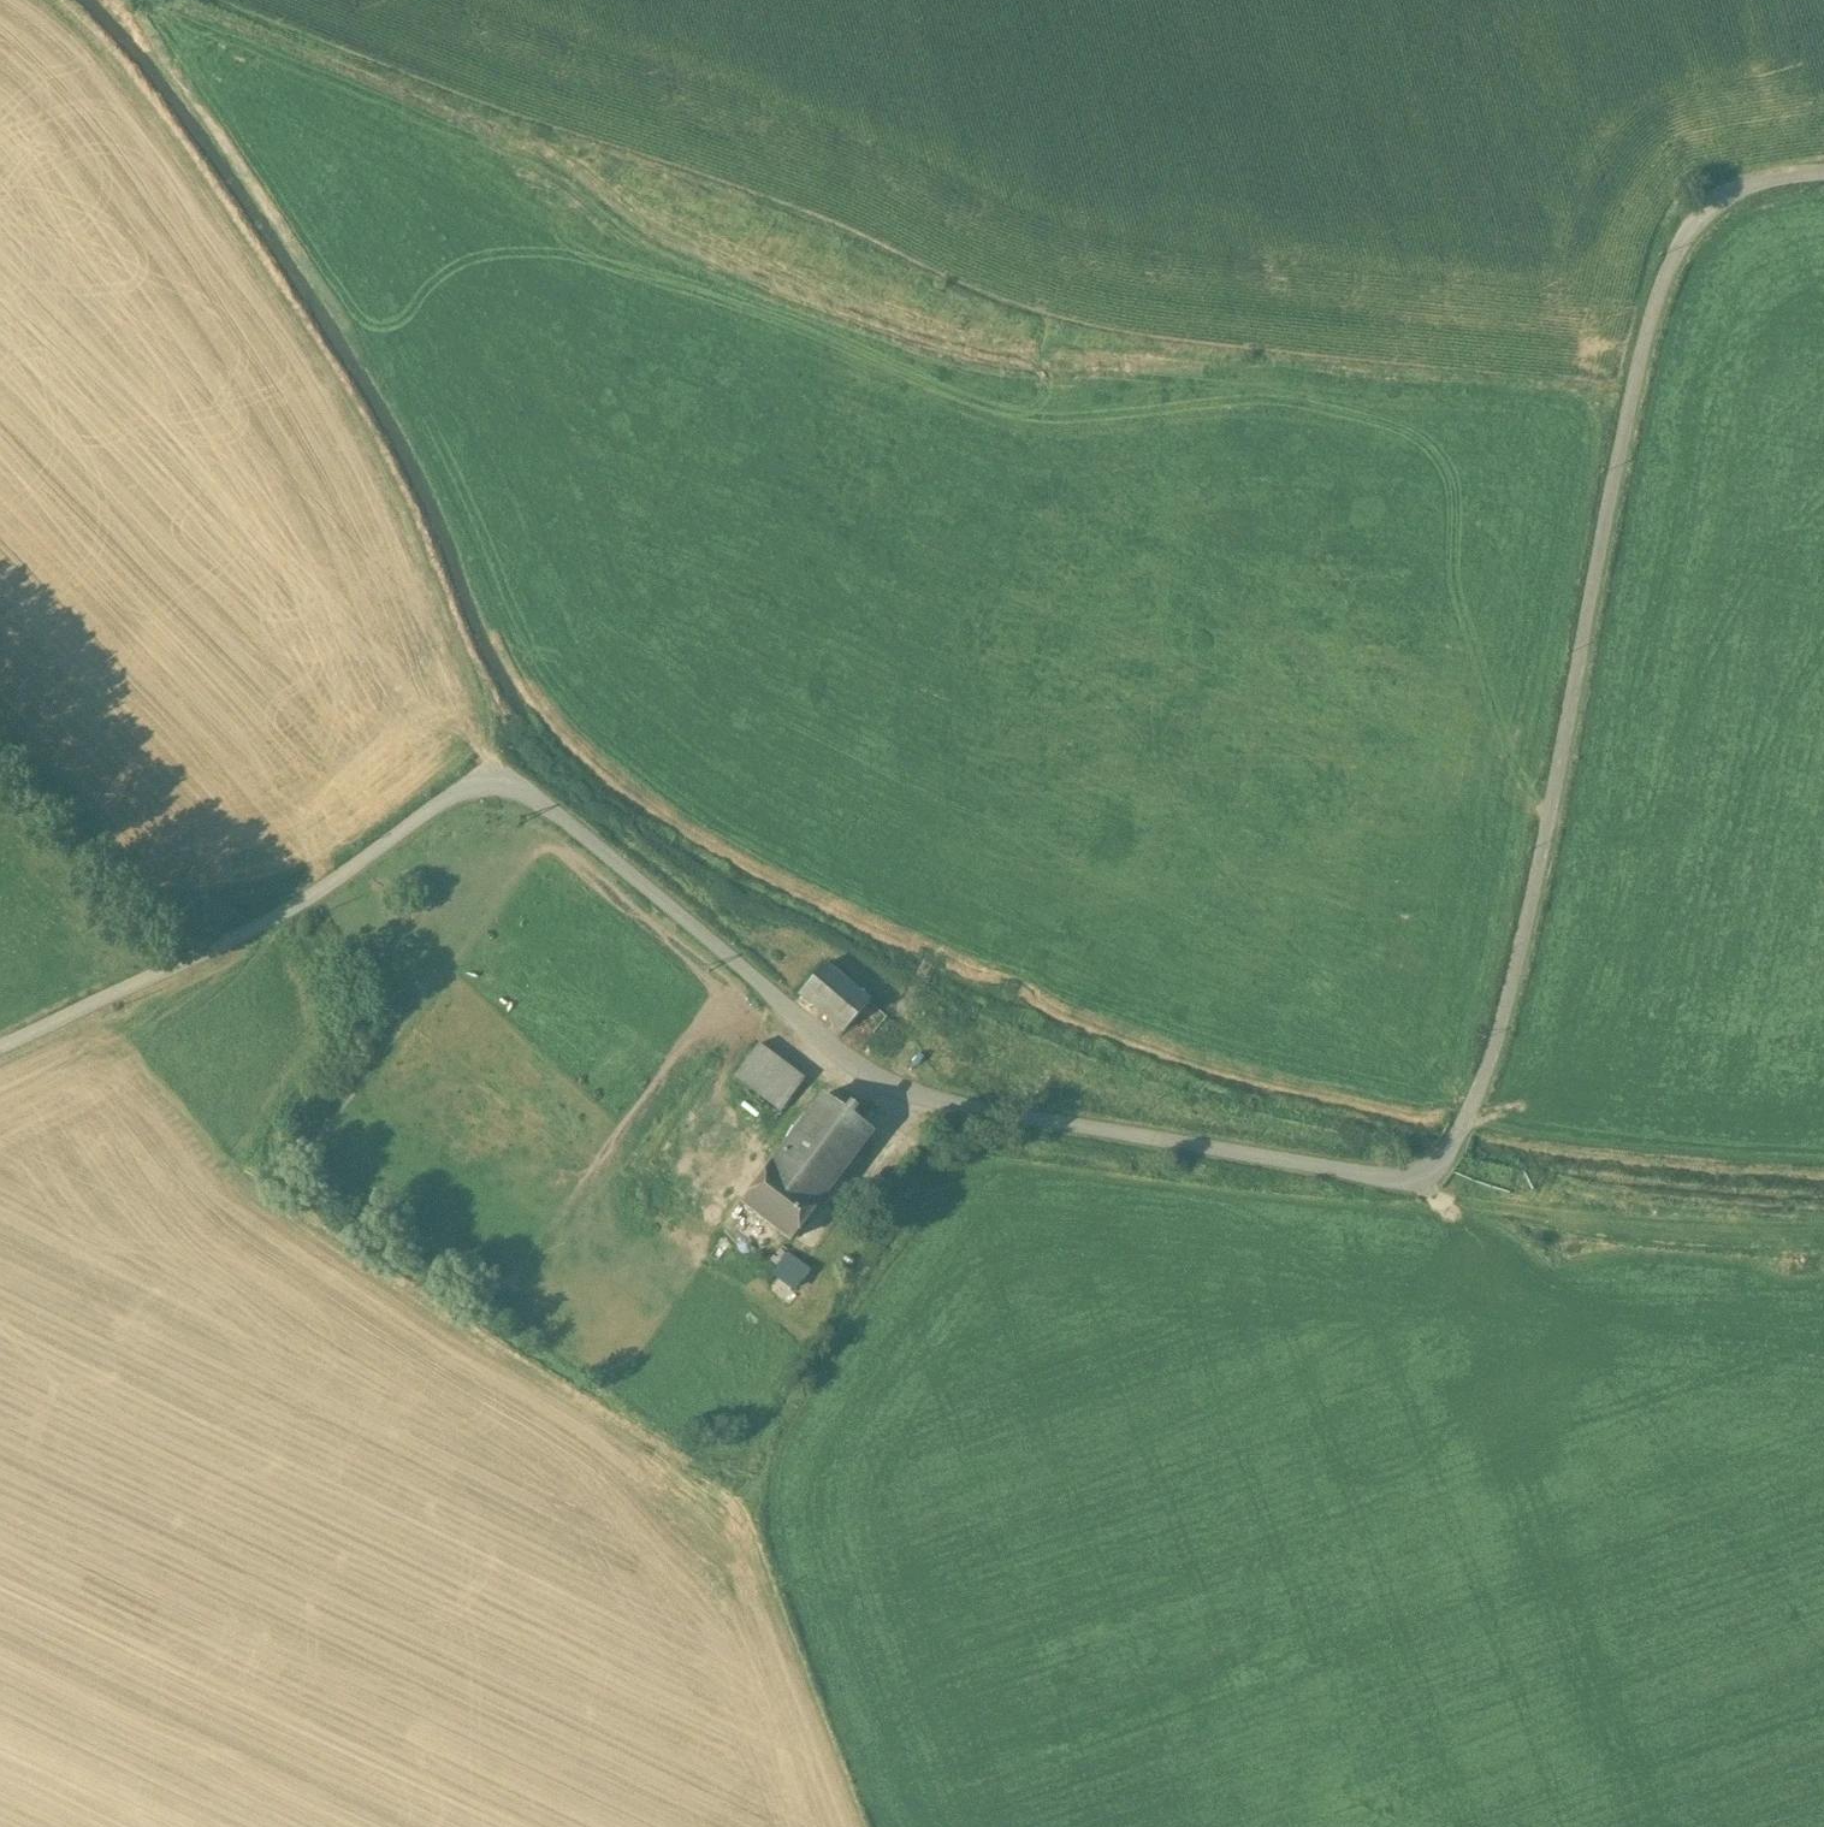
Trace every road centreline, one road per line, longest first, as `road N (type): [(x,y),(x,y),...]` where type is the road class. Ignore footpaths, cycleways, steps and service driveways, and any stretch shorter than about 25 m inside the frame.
road 1 (unclassified): [(1823,176),(1726,195),(1683,230),(1656,289),(1506,1011),(1447,1151),(1402,1184),(944,1104),(861,1074),(609,860),(503,787),(472,788),(281,912),(0,1050)]

